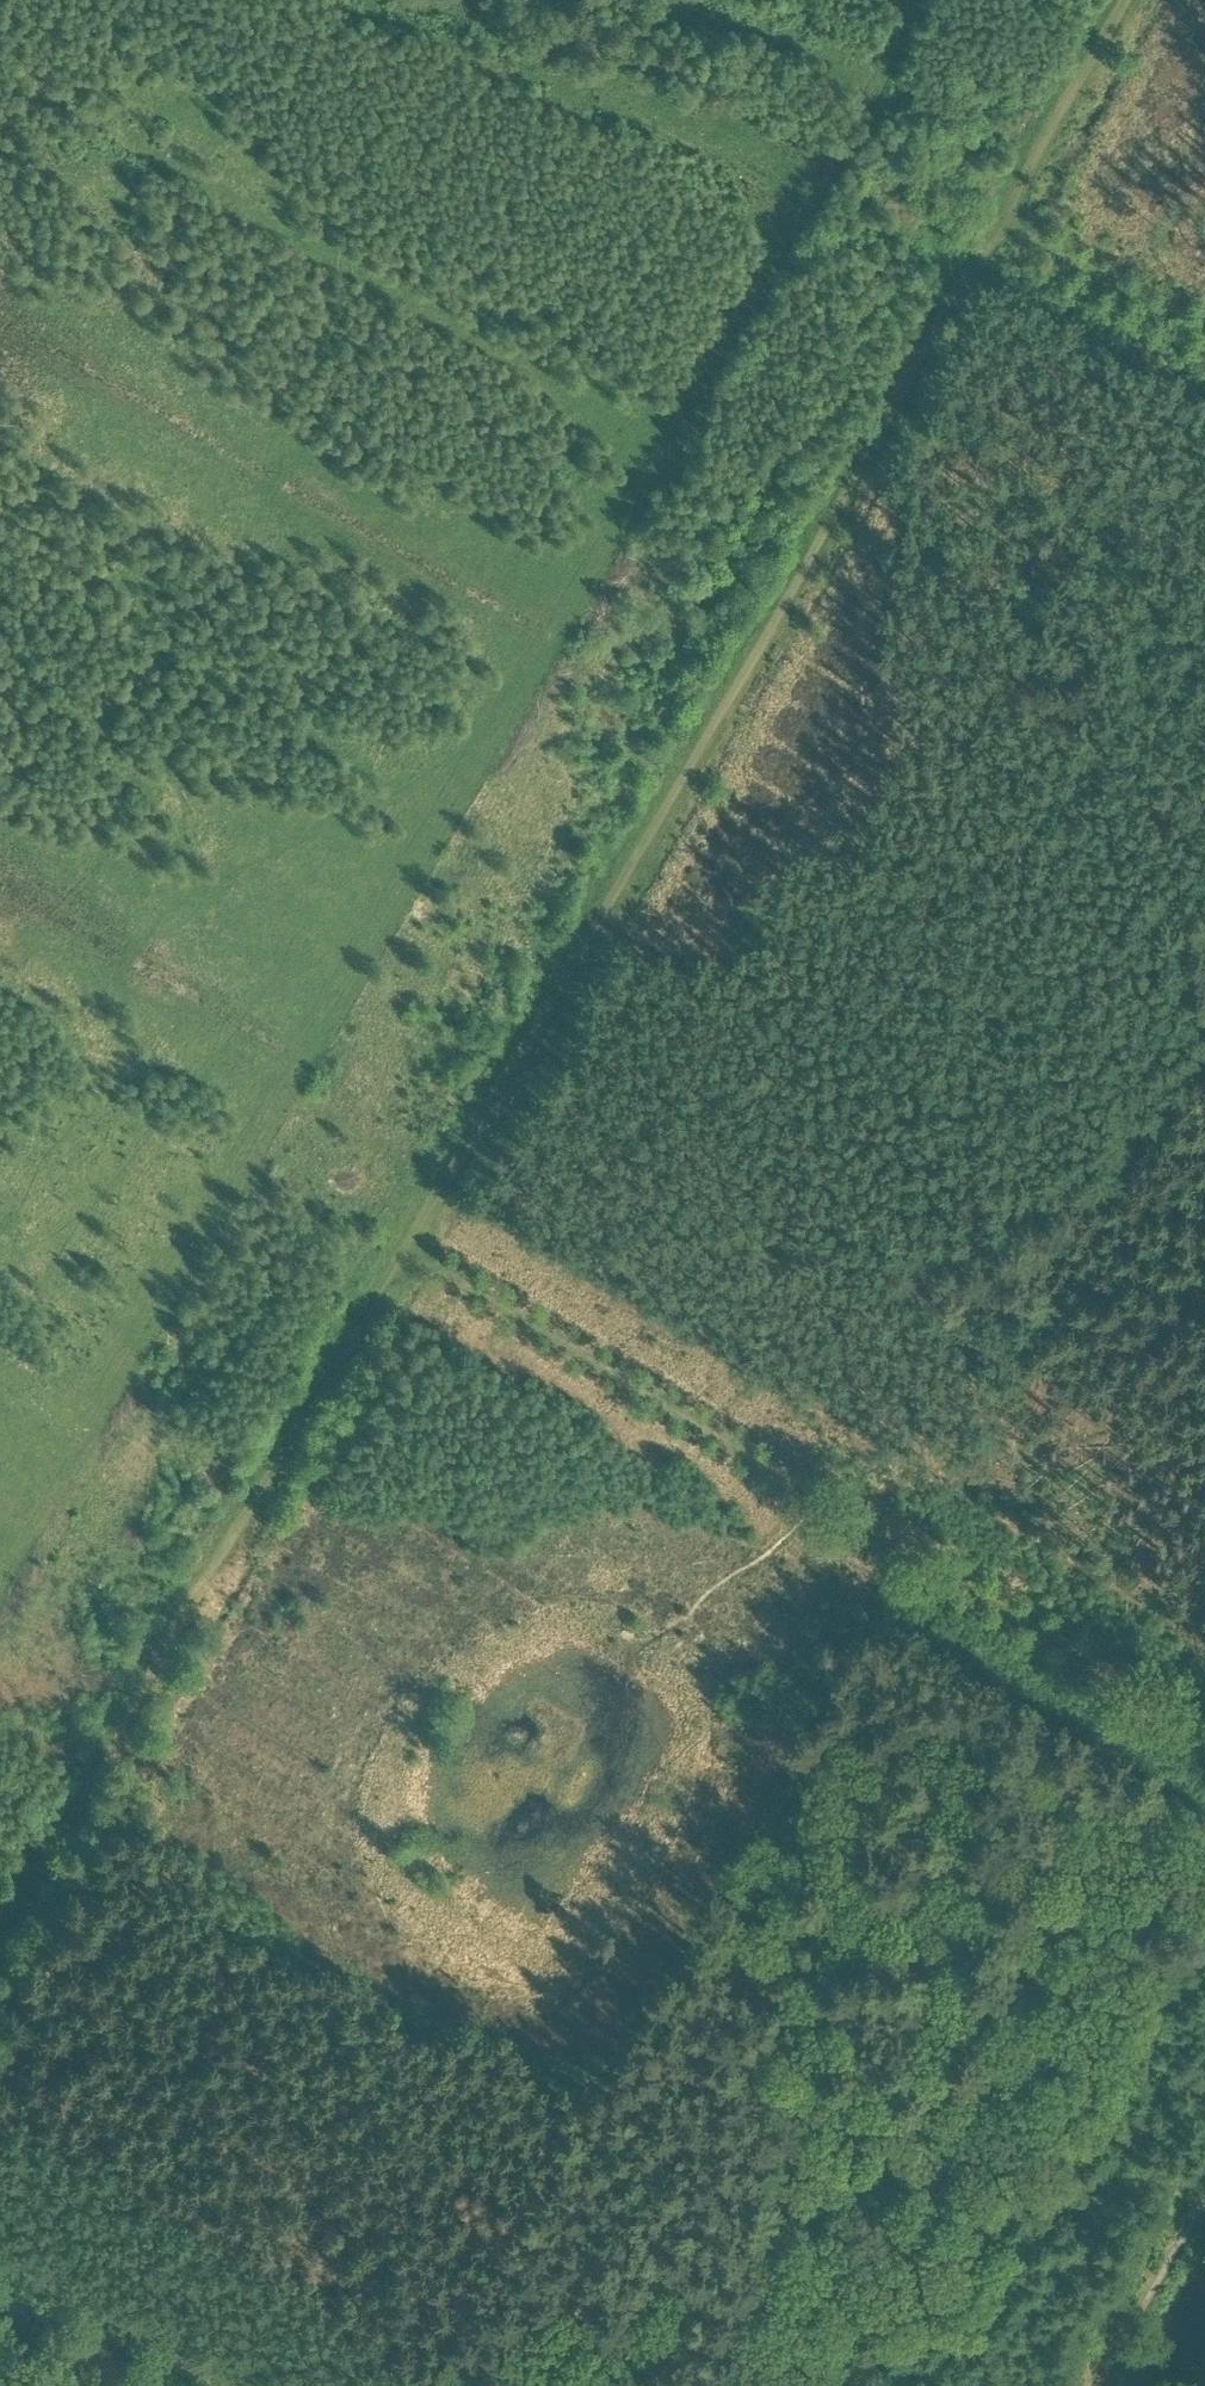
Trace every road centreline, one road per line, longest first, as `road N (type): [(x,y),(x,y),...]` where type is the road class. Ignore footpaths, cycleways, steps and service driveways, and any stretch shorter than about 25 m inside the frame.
road 1 (track): [(0,1964),(1003,218)]
road 2 (track): [(1003,218),(1129,0)]

